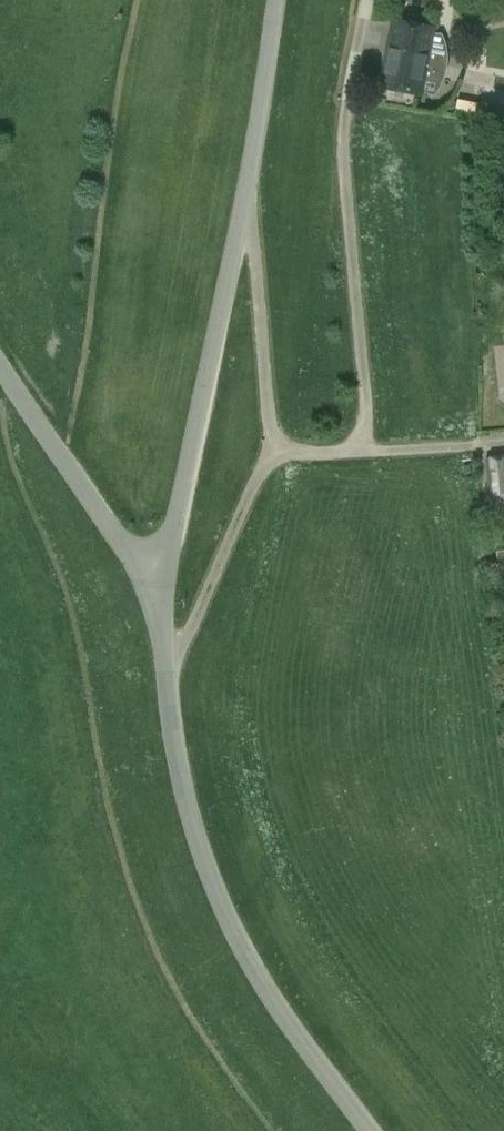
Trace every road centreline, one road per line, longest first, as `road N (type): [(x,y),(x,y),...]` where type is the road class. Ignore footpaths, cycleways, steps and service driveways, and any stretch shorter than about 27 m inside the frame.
road 1 (track): [(283,1130),(196,1013),(128,863),(74,588),(19,461),(9,381)]
road 2 (tertiary): [(162,592),(258,127),(275,0)]
road 3 (tertiary): [(362,1130),(275,1018),(194,861),(167,705),(162,592)]
road 4 (tertiary): [(162,592),(0,367)]

